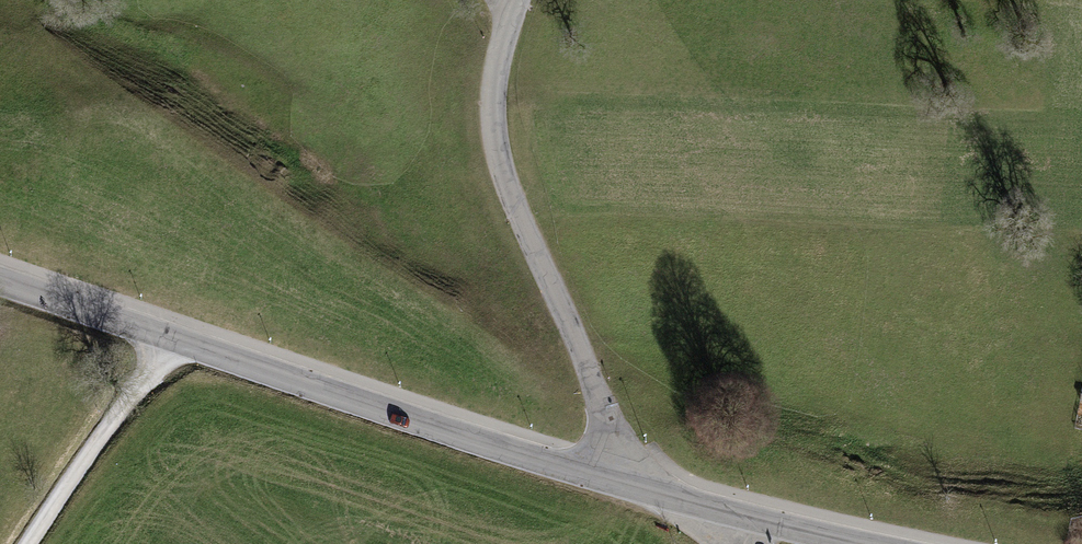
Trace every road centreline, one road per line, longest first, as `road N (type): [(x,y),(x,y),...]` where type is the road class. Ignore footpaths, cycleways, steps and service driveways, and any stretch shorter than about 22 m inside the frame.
road 1 (unclassified): [(0,280),(614,482)]
road 2 (unclassified): [(614,482),(599,398),(496,140),(496,67),(517,0)]
road 3 (unclassified): [(614,482),(860,543)]
road 4 (track): [(168,338),(27,543)]

